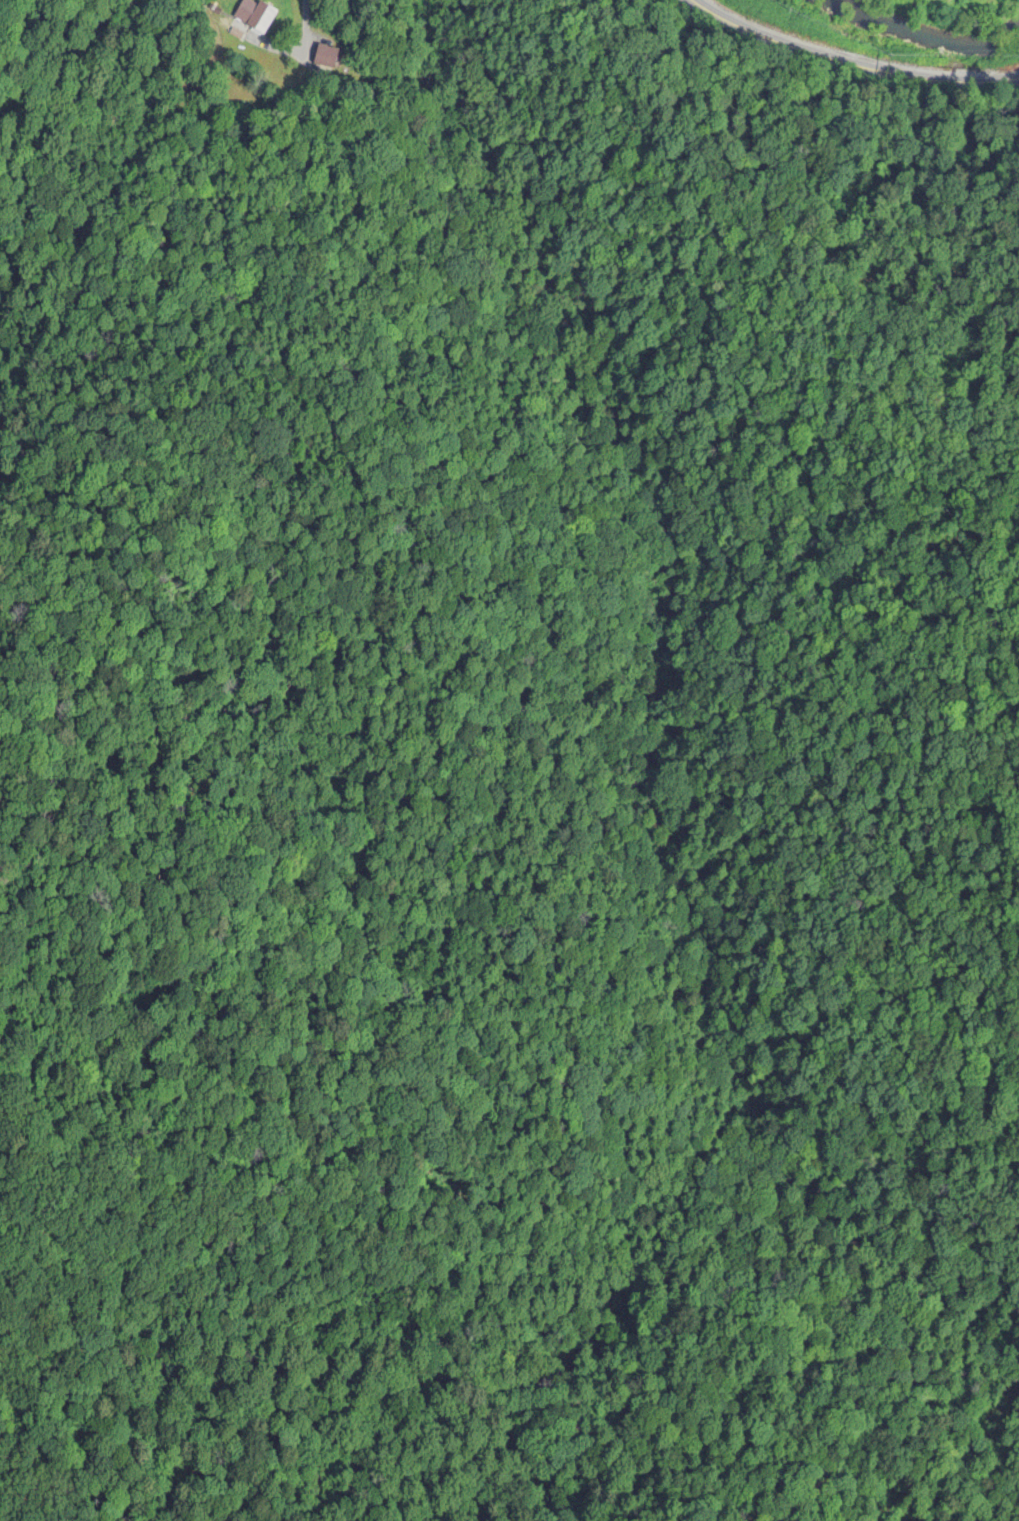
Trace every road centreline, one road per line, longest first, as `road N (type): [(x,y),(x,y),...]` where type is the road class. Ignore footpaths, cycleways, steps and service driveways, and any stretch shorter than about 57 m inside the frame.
road 1 (secondary): [(1018,75),(948,78),(815,63),(731,30),(685,0)]

